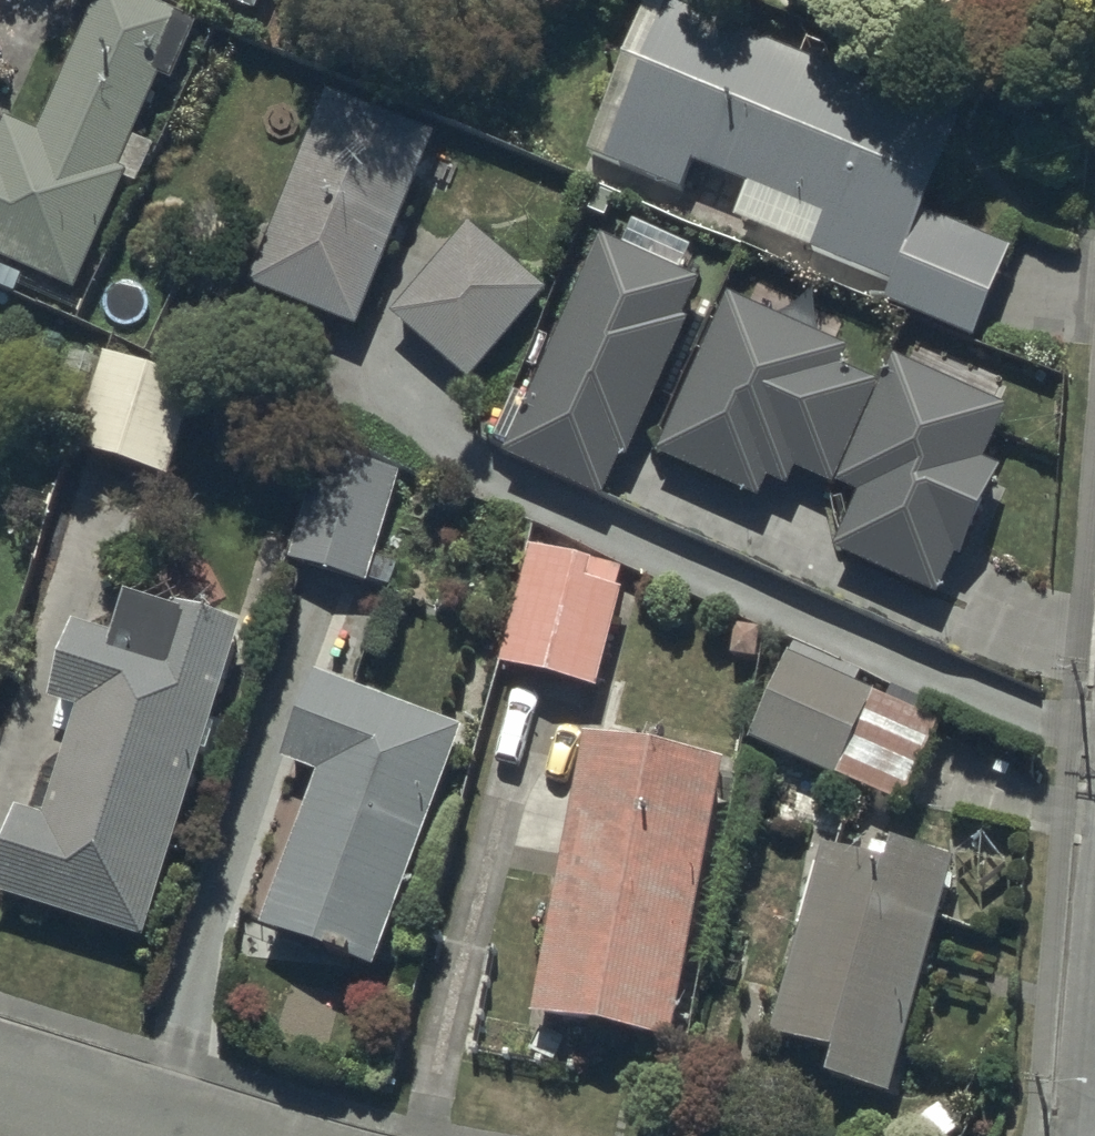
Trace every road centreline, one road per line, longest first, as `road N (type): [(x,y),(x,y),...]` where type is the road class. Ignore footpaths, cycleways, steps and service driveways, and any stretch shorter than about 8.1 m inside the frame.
road 1 (residential): [(0,1086),(152,1135)]

